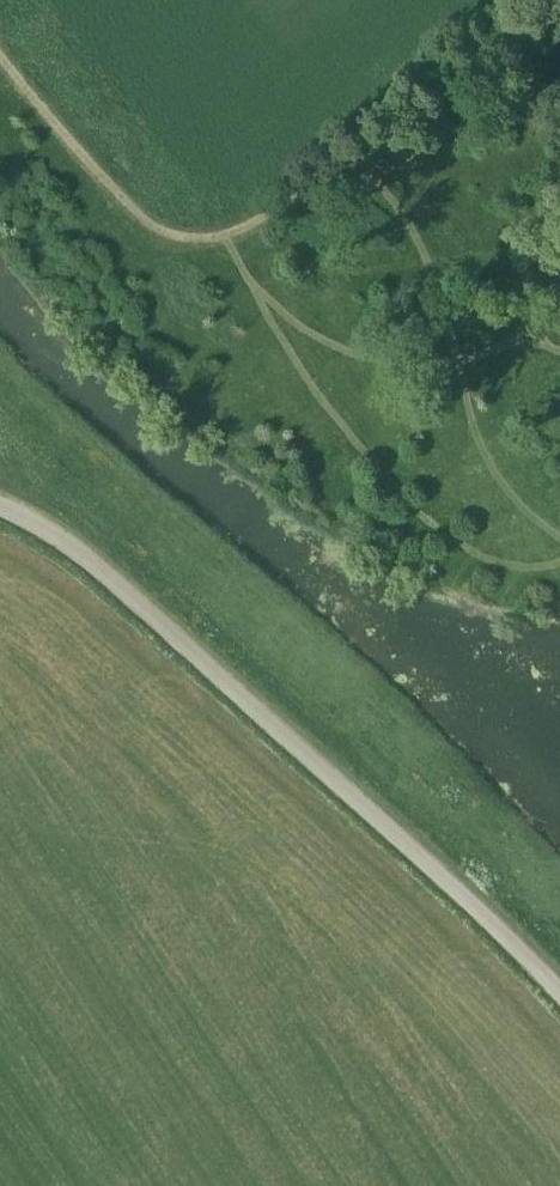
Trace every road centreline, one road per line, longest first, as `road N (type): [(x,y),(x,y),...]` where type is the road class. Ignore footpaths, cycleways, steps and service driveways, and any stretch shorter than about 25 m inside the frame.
road 1 (unclassified): [(559,992),(491,917),(32,520),(0,506)]

